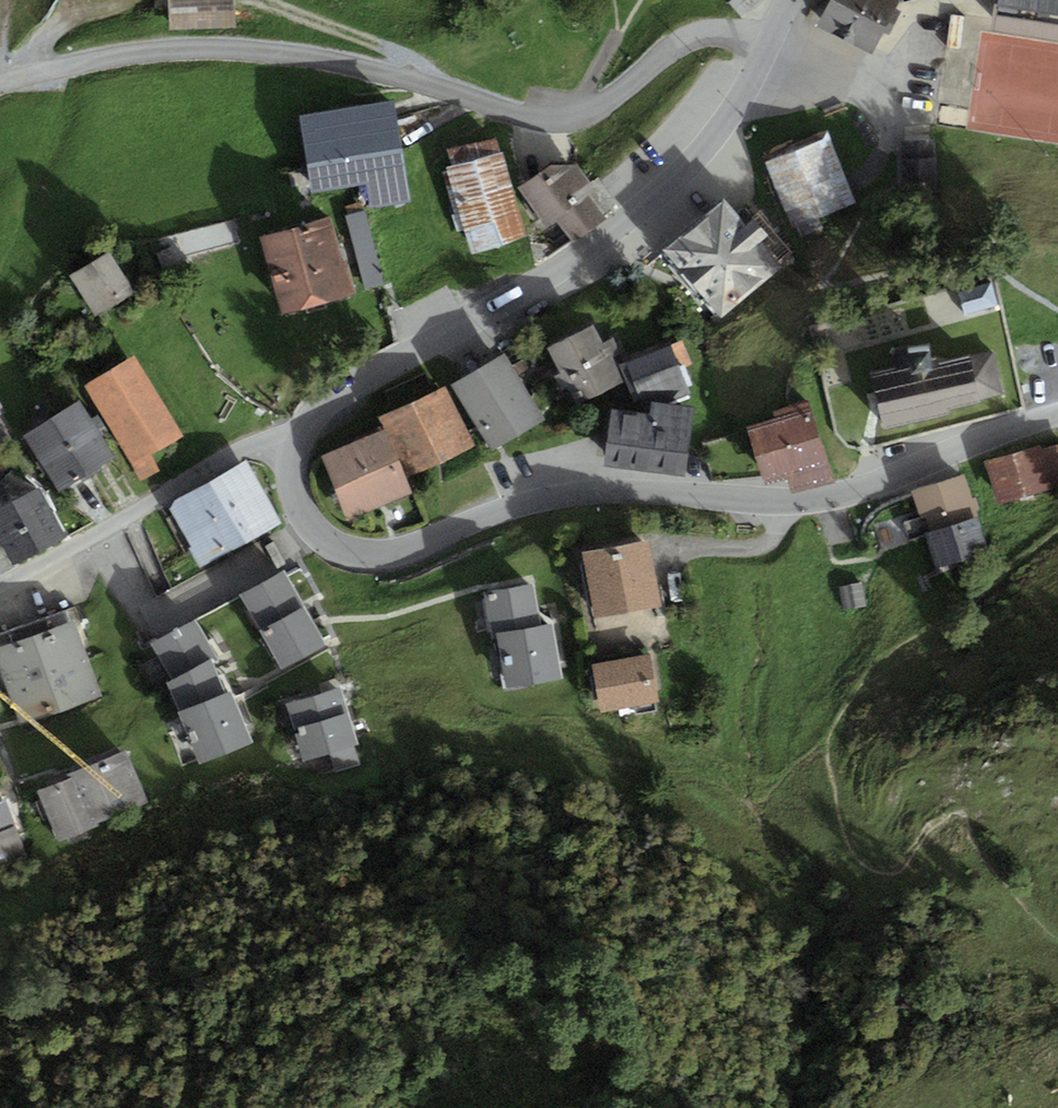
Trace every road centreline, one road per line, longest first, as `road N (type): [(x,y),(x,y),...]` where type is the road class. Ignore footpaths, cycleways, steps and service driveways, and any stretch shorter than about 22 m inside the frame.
road 1 (residential): [(293,439),(288,469),(311,525),(347,552),(392,555),(514,508),(599,490),(784,503),(835,496),(1057,413)]
road 2 (residential): [(772,43),(739,32),(697,31),(614,97),(571,116),(506,108),(292,54),(207,47),(0,81)]
road 3 (residential): [(772,43),(736,114),(681,177),(595,245),(324,405),(293,439)]
road 4 (unclassified): [(0,587),(262,444),(293,439)]

